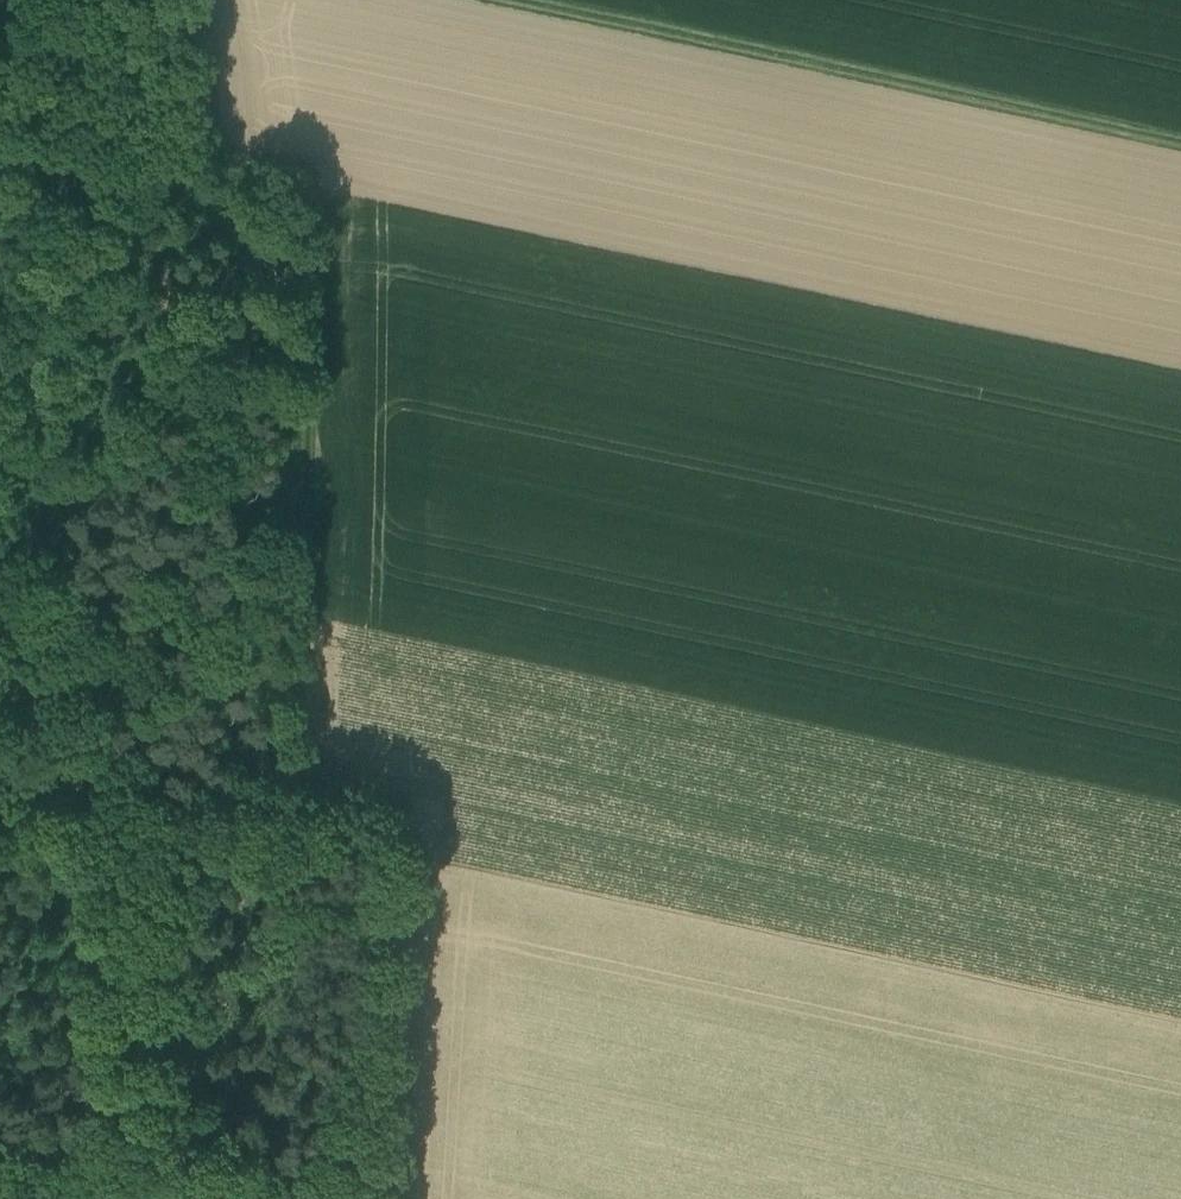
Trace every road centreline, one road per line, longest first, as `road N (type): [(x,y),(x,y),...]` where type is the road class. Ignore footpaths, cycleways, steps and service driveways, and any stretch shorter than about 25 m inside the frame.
road 1 (track): [(0,571),(25,608),(120,828),(140,1003),(132,1198)]

